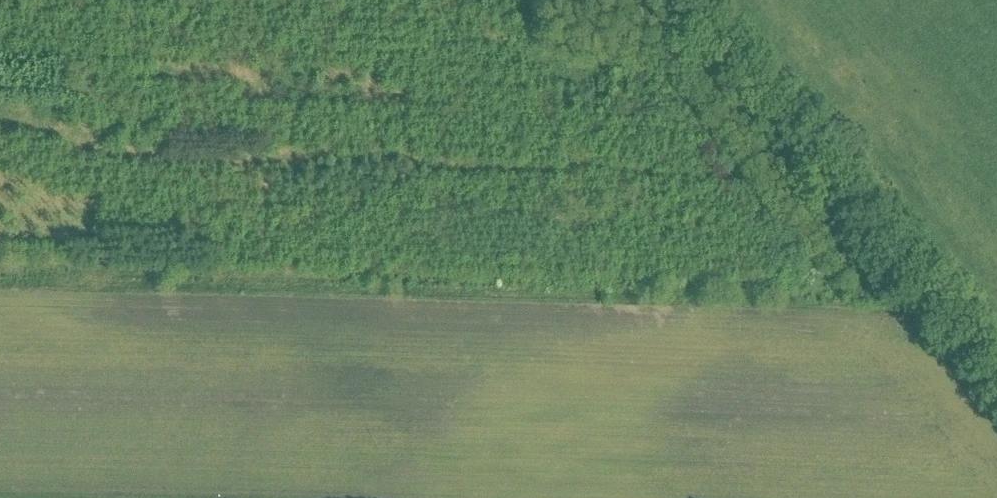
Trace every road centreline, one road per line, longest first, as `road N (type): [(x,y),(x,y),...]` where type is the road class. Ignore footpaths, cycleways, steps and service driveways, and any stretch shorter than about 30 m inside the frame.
road 1 (track): [(713,0),(996,339)]

